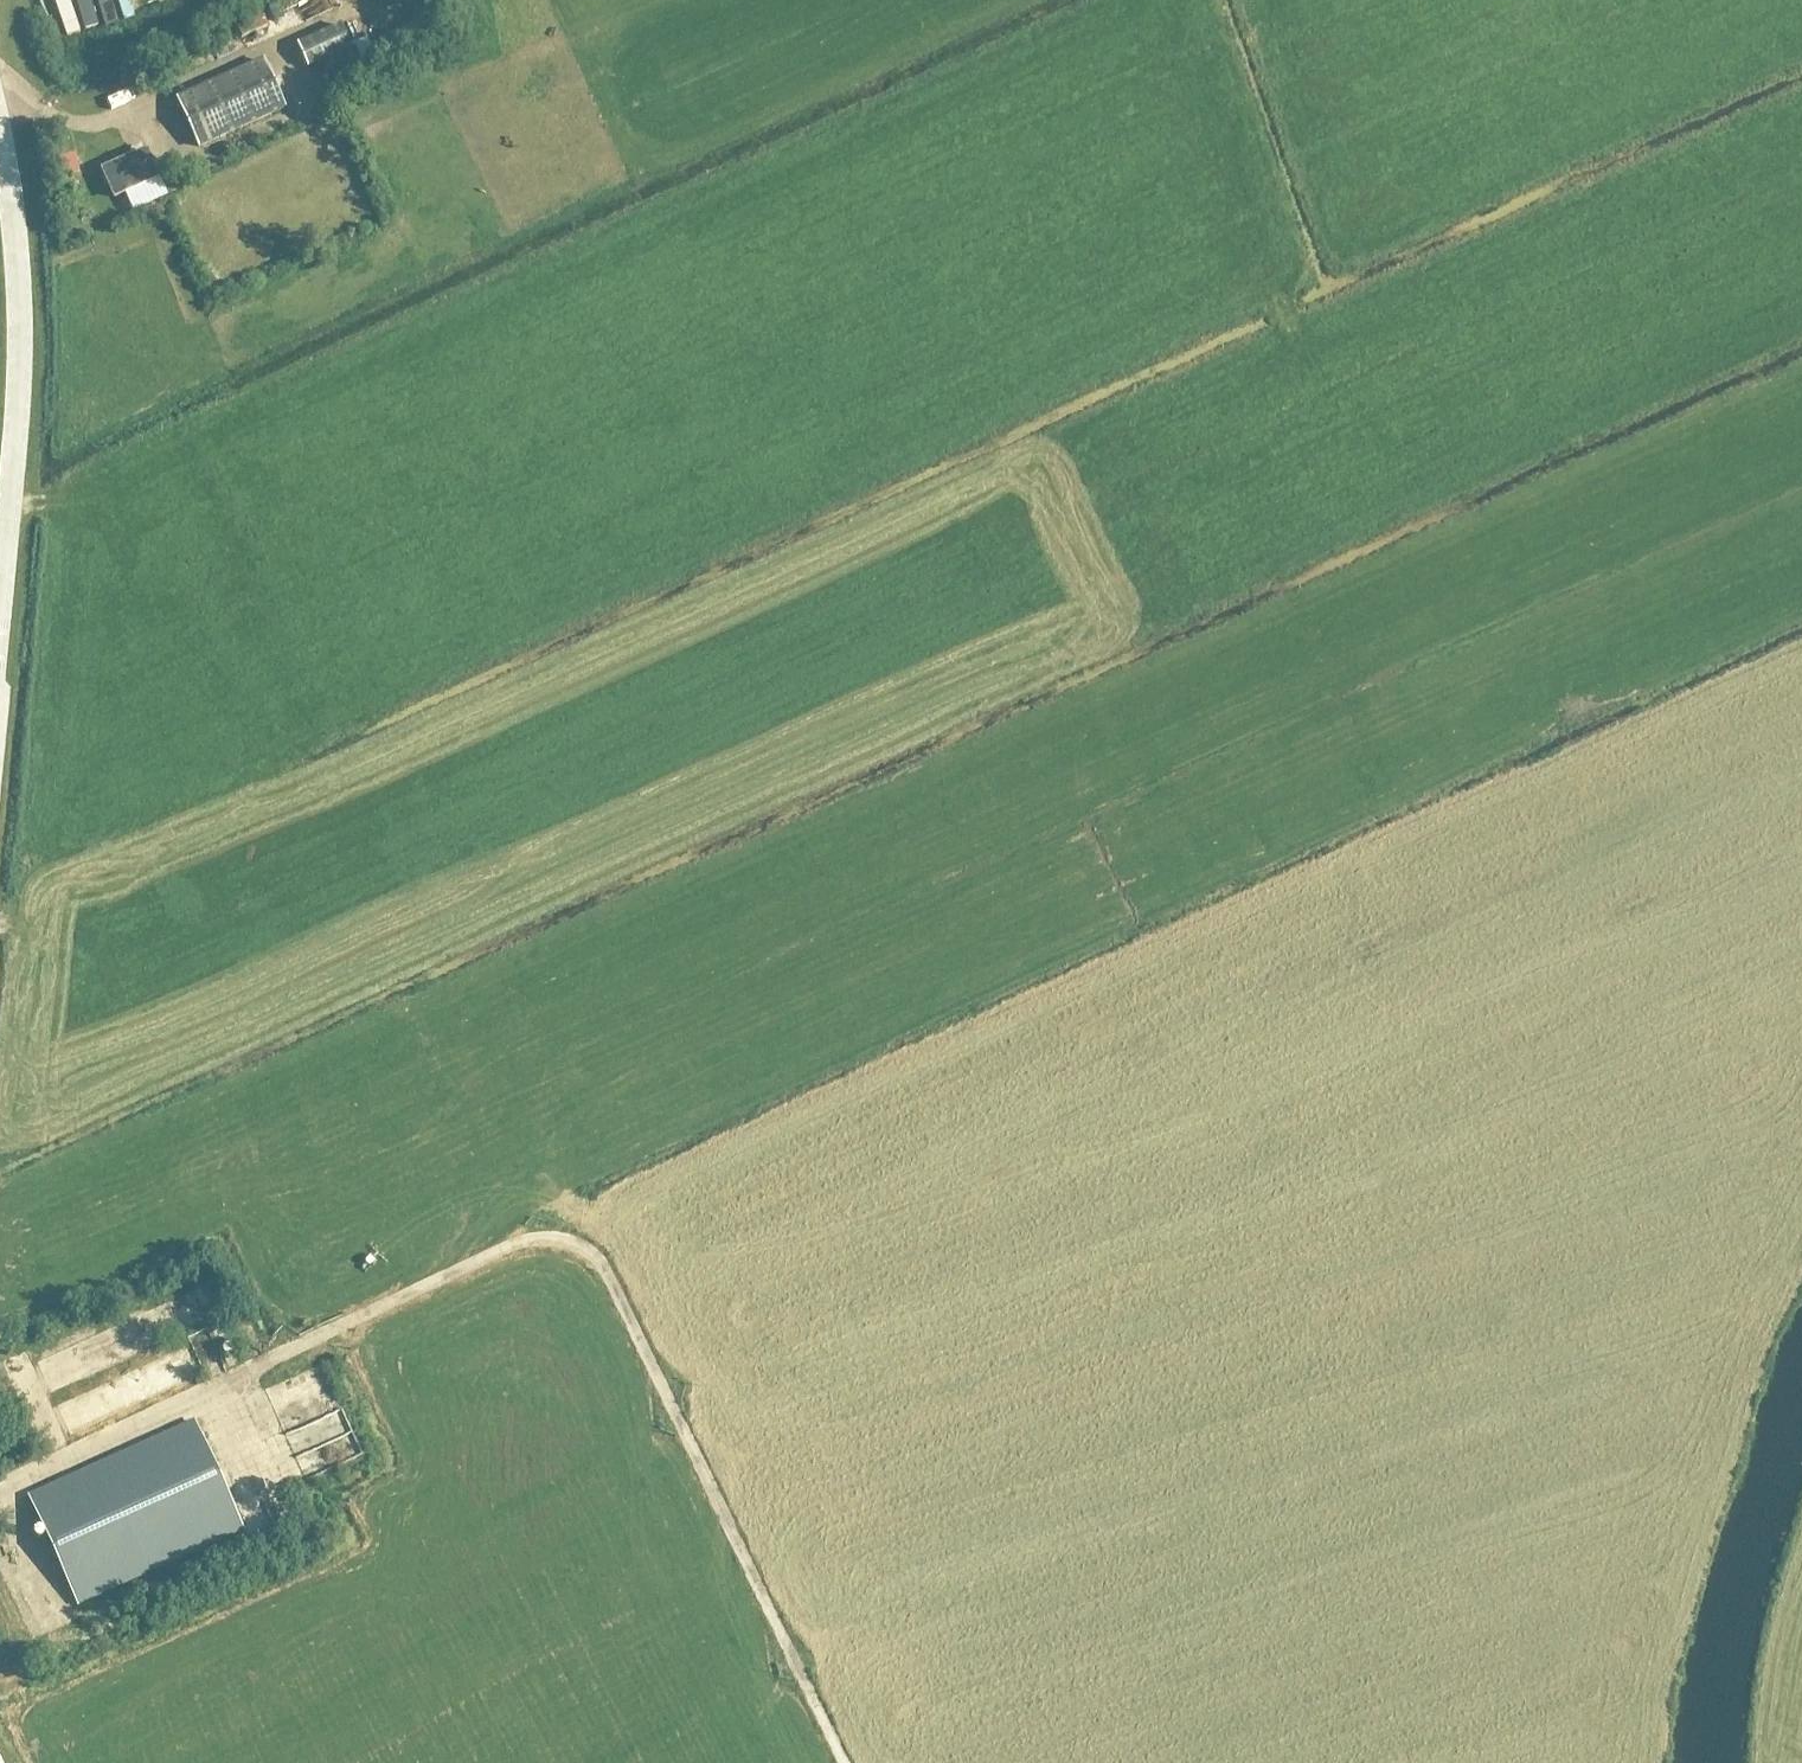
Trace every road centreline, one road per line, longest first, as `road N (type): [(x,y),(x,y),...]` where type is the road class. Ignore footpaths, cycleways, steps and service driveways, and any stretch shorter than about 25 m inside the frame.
road 1 (track): [(839,1762),(607,1279),(585,1254),(558,1241),(523,1241),(0,1491)]
road 2 (tertiary): [(0,591),(19,372),(0,148)]

